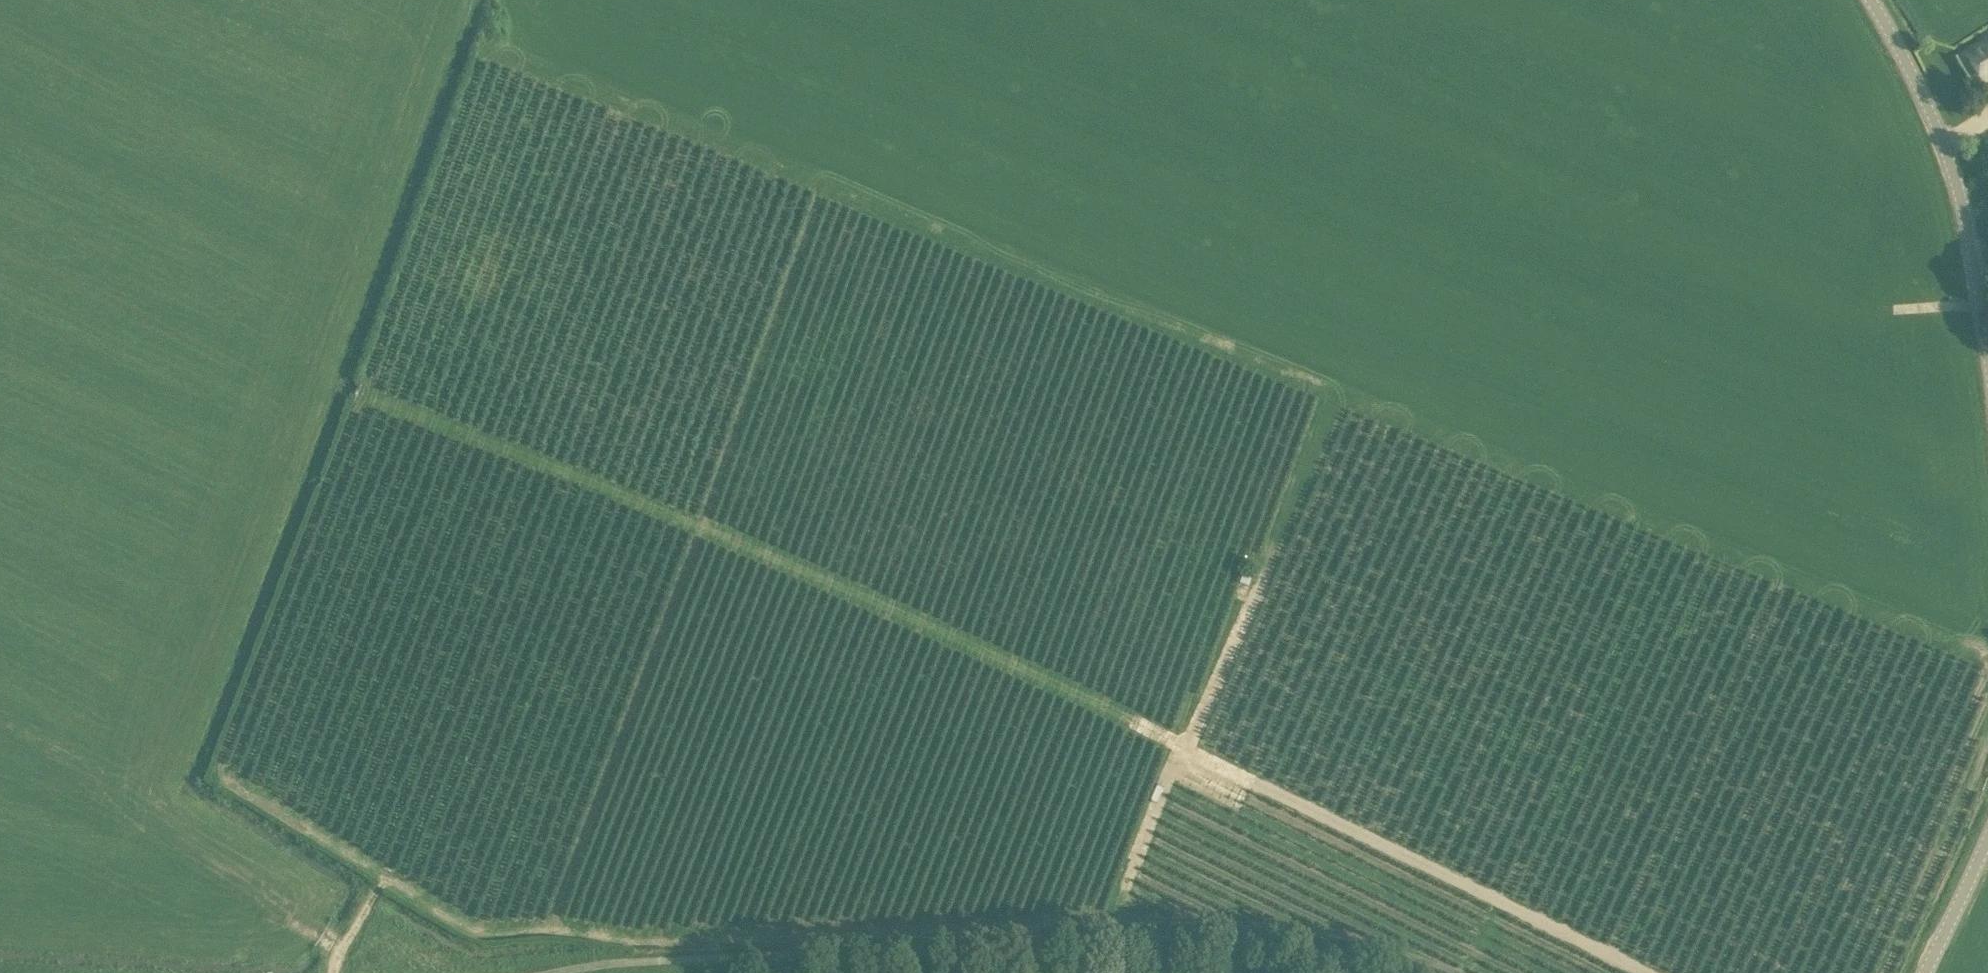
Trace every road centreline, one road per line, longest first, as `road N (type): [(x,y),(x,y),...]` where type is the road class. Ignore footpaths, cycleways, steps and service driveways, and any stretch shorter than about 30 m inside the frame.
road 1 (tertiary): [(1987,352),(1961,198),(1912,77),(1870,0)]
road 2 (tertiary): [(1924,972),(1987,839)]

